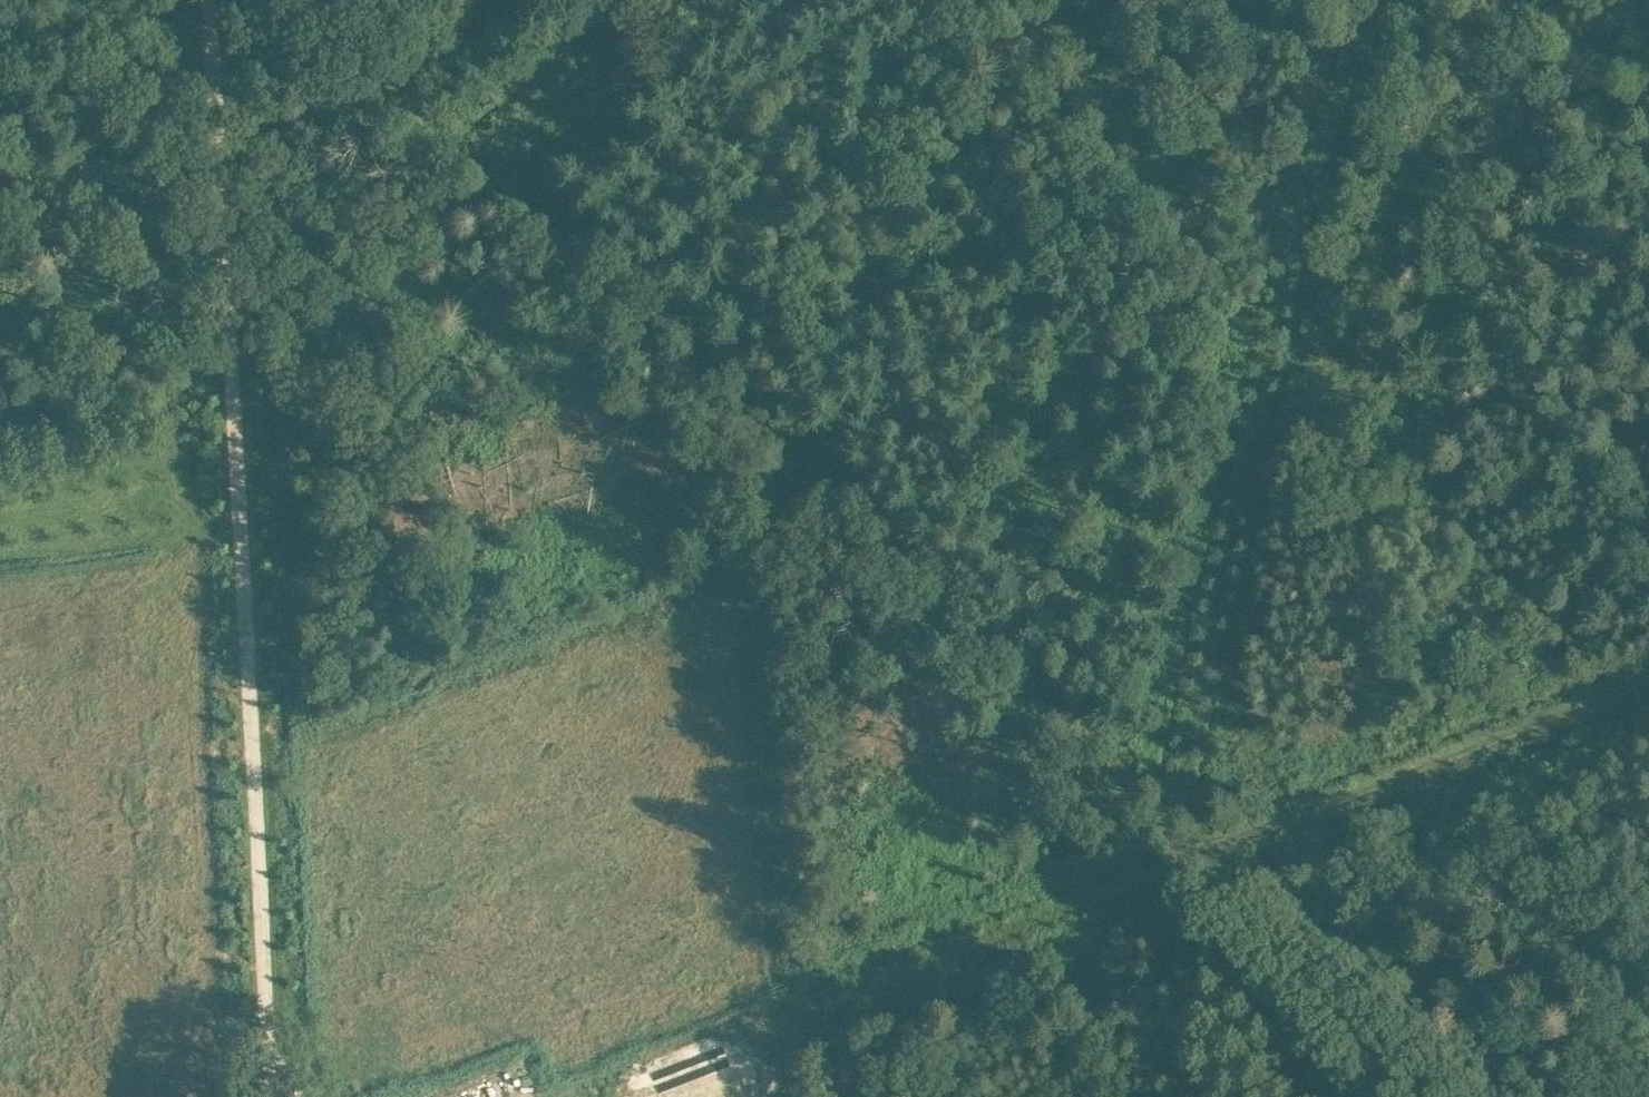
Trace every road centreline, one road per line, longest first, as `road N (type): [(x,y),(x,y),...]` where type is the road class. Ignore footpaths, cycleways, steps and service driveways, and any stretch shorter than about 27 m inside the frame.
road 1 (track): [(302,0),(1181,865),(1648,681)]
road 2 (track): [(271,1096),(208,0)]
road 3 (track): [(1181,865),(573,1096)]
road 4 (track): [(92,0),(0,79)]

